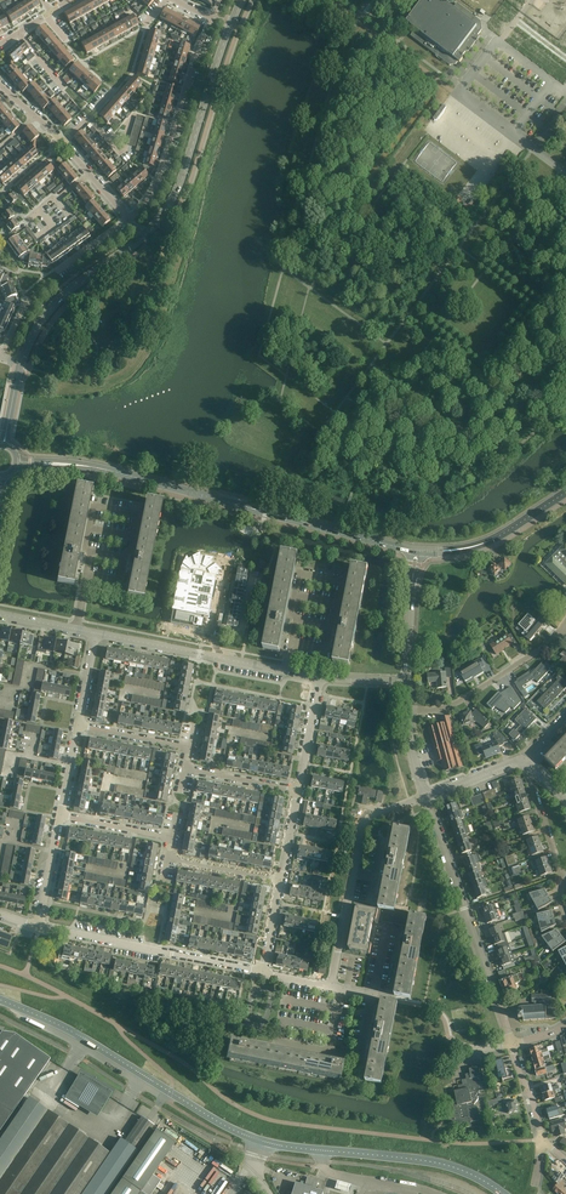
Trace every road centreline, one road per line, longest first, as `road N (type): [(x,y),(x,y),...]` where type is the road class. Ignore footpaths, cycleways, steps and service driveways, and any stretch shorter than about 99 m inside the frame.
road 1 (secondary): [(417,551),(113,471),(17,463)]
road 2 (secondary): [(264,1141),(0,1000)]
road 3 (residential): [(512,1044),(425,797)]
road 4 (residential): [(331,987),(365,823),(425,797)]
road 5 (residential): [(263,971),(37,927)]
road 6 (secondary): [(143,236),(180,186),(231,26)]
road 7 (residential): [(126,219),(147,198),(176,139),(212,18)]
road 8 (residential): [(287,671),(96,634)]
road 9 (secondary): [(503,1193),(446,1165),(324,1150)]
road 10 (residential): [(86,575),(94,506),(139,514),(120,581)]
road 11 (residential): [(292,643),(300,573),(343,582),(325,650)]
road 12 (secondary): [(20,363),(55,304),(143,236)]
road 13 (residential): [(407,711),(456,704),(561,631)]
road 14 (secondary): [(417,551),(488,541),(565,492)]
road 15 (unclassified): [(565,174),(456,94)]
road 16 (unclassified): [(434,1193),(332,1174),(323,1168),(324,1150)]
road 17 (tertiary): [(407,682),(417,551)]

